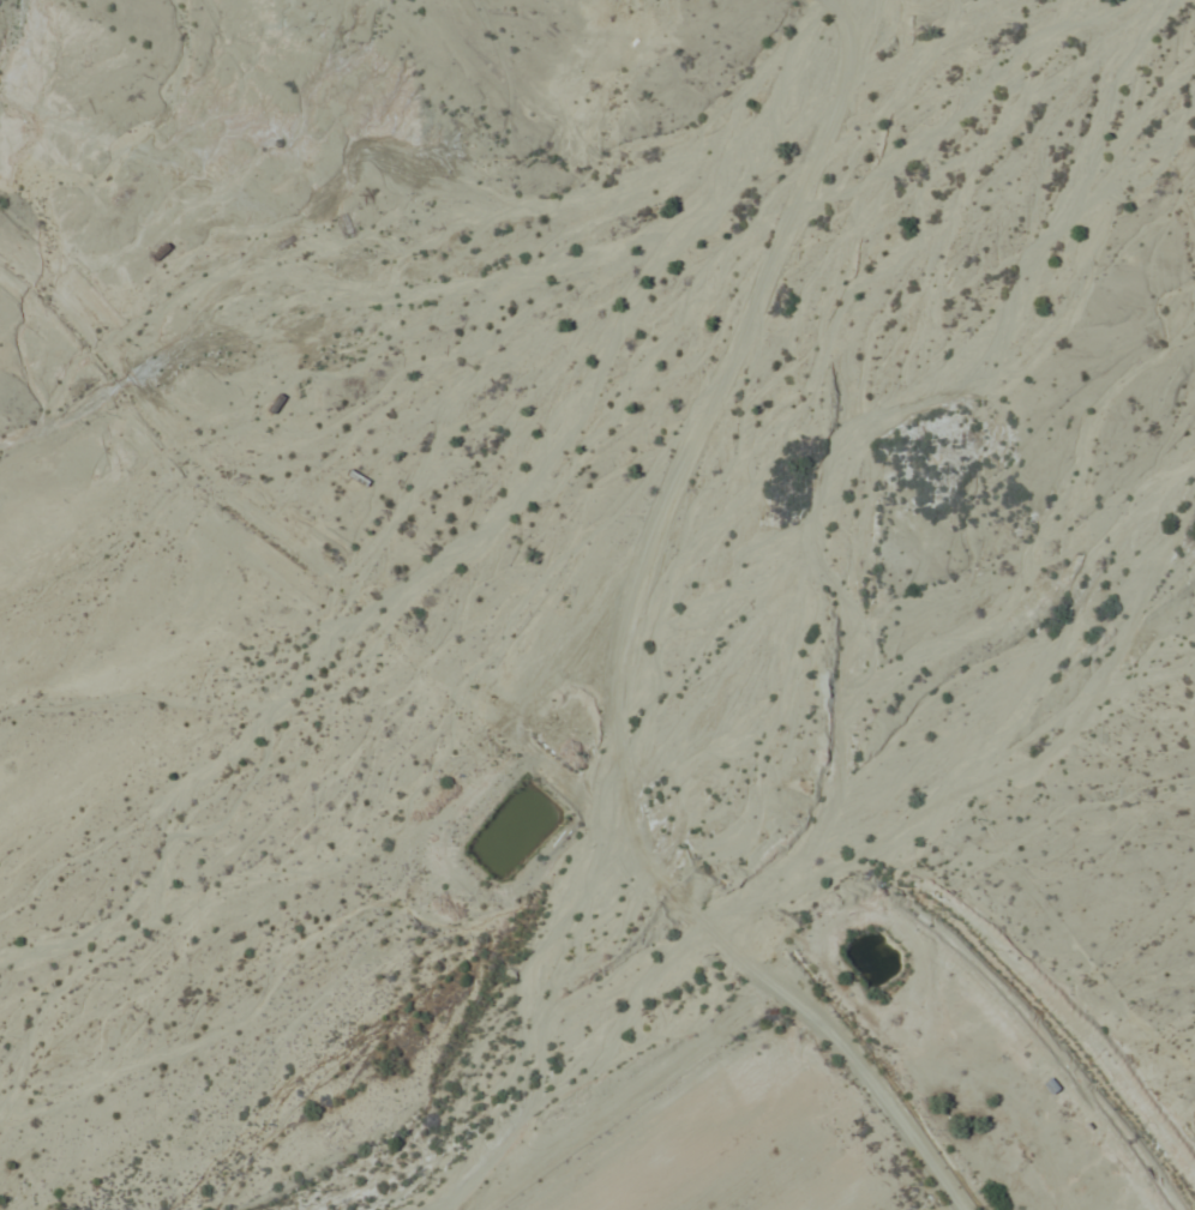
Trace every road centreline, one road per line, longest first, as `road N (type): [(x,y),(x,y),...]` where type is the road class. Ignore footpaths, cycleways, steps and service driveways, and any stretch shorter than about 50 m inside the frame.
road 1 (track): [(903,1209),(840,1121),(650,895),(254,534),(266,466),(334,313),(272,239),(0,133)]

